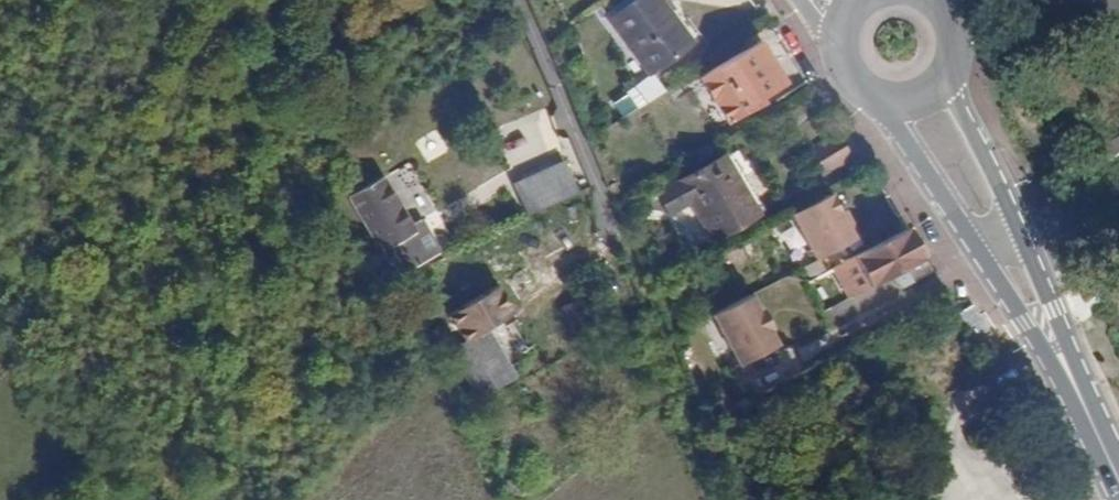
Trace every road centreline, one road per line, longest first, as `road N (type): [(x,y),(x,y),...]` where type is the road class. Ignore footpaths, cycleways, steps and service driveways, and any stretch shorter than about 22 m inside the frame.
road 1 (secondary): [(860,89),(896,127),(1095,429)]
road 2 (secondary): [(1095,429),(951,64)]
road 3 (unclassified): [(523,0),(617,224)]

